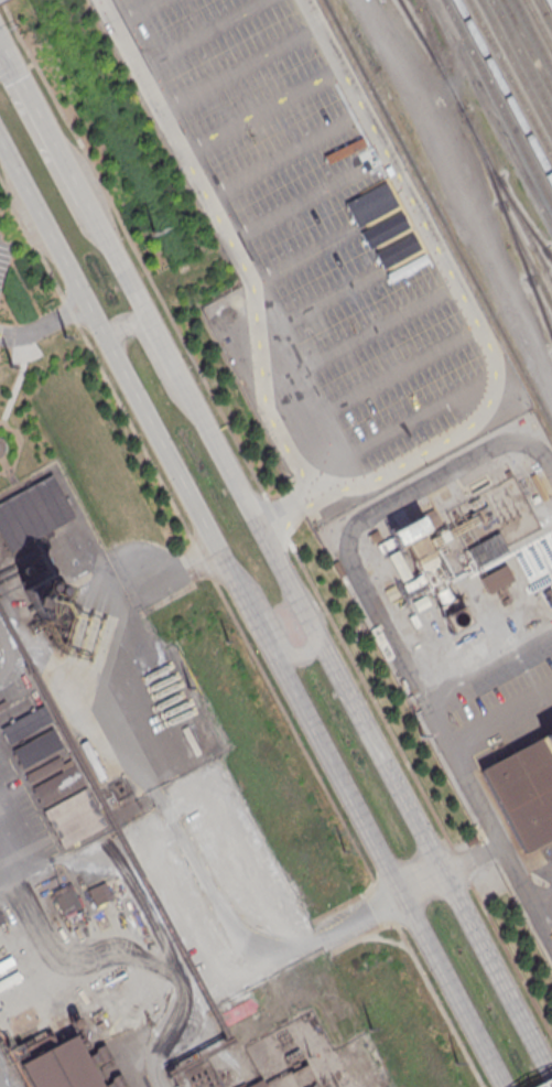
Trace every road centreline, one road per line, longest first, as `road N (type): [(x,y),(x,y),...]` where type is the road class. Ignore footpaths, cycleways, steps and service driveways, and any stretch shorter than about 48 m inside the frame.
road 1 (tertiary): [(551,1075),(82,203)]
road 2 (tertiary): [(0,139),(401,892)]
road 3 (tertiary): [(401,892),(505,1086)]
road 4 (tertiary): [(82,203),(0,48)]
road 5 (tertiary): [(225,560),(256,590),(295,656),(314,649),(315,626)]
road 6 (tertiary): [(202,417),(169,386),(134,325),(117,329),(112,348)]

